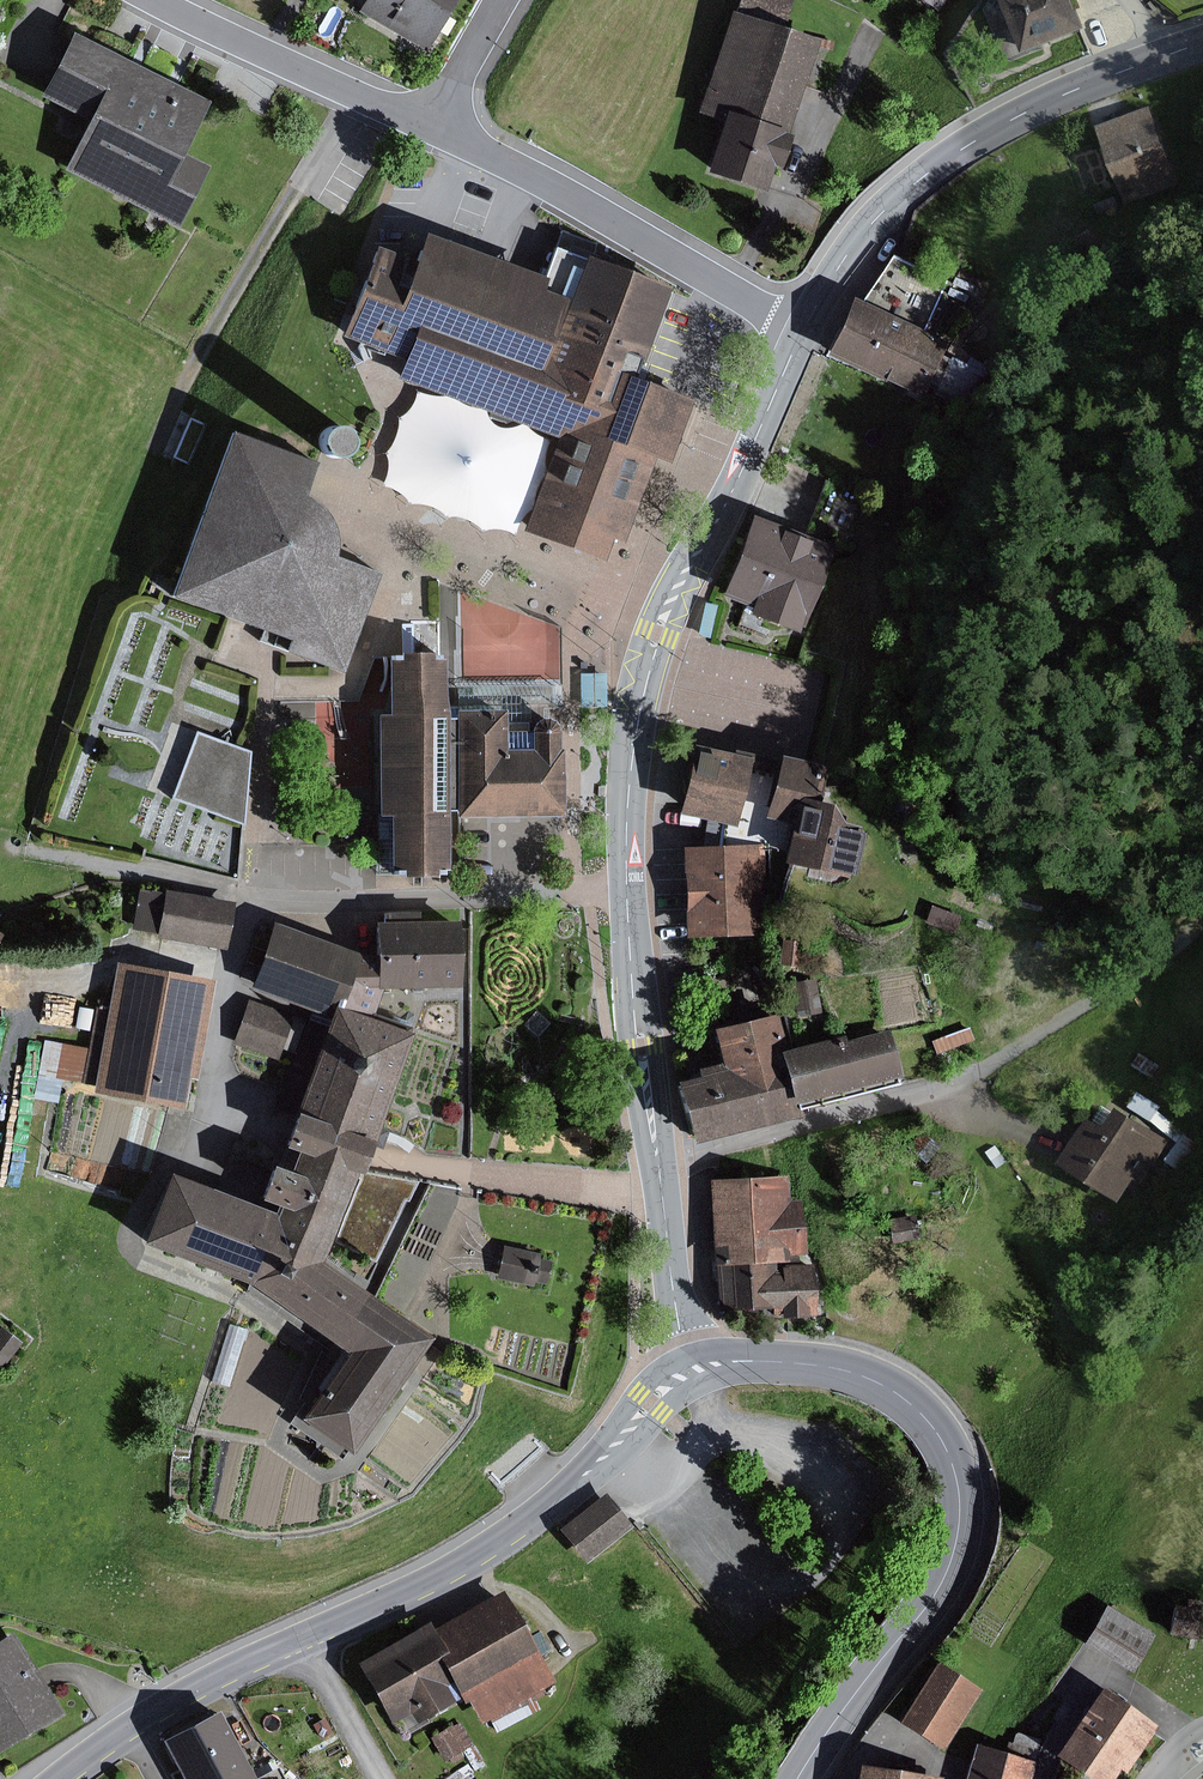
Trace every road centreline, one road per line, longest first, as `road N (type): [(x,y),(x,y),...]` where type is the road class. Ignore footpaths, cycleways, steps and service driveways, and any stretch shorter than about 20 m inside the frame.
road 1 (tertiary): [(62,1778),(220,1678),(467,1564),(585,1479),(651,1402),(693,1368)]
road 2 (tertiary): [(693,1368),(741,1360),(860,1375),(920,1412),(953,1463),(960,1520),(941,1584),(798,1778)]
road 3 (tertiary): [(627,888),(633,747),(656,633),(731,493),(803,332)]
road 4 (tertiary): [(803,332),(880,215),(960,149),(1022,113),(1202,41)]
road 5 (tertiary): [(693,1368),(660,1190),(627,888)]
road 6 (residential): [(431,126),(630,229),(803,332)]
road 7 (track): [(158,447),(120,537),(17,843)]
road 8 (unclassified): [(359,96),(247,267),(158,447)]
road 9 (residential): [(247,900),(627,888)]
road 10 (residential): [(154,0),(359,96)]
road 11 (residential): [(503,0),(431,126)]

